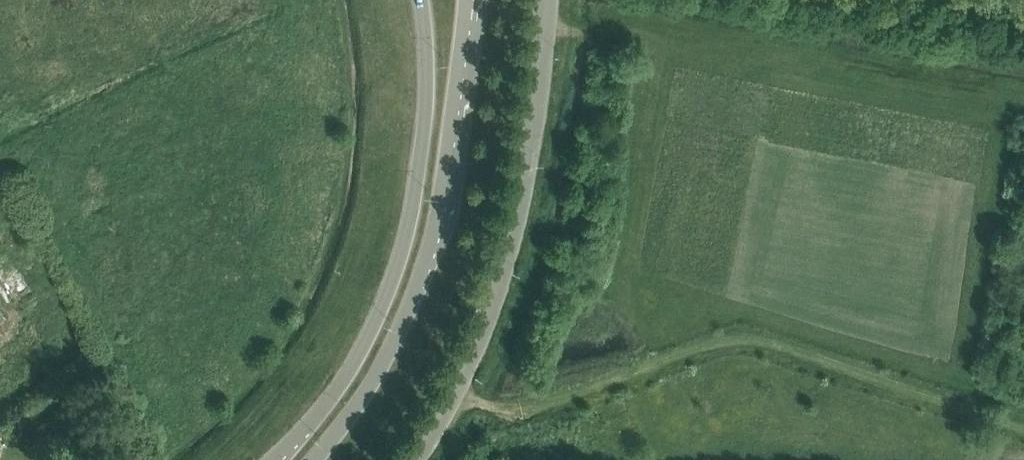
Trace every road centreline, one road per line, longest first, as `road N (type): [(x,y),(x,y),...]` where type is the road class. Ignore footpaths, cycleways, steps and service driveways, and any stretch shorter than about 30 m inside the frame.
road 1 (track): [(1023,424),(735,339),(525,417),(460,397)]
road 2 (unclassified): [(416,0),(413,177),(394,273),(350,368),(275,459)]
road 3 (unclassified): [(315,459),(381,368),(417,292),(441,209),(465,0)]
road 4 (unclassified): [(428,459),(448,429),(513,260),(546,0)]

